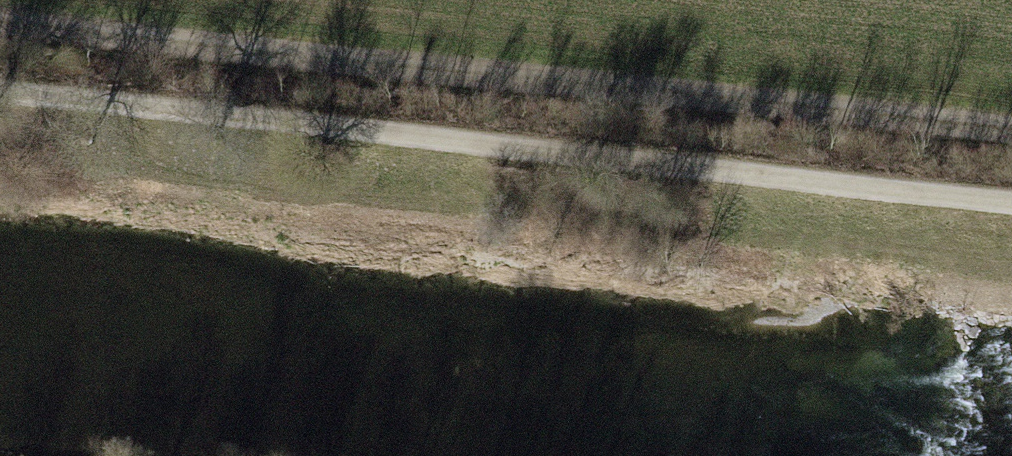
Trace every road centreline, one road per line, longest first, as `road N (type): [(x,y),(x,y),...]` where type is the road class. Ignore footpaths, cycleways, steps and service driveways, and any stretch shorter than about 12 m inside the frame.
road 1 (track): [(1011,131),(0,17)]
road 2 (track): [(1011,196),(0,86)]

